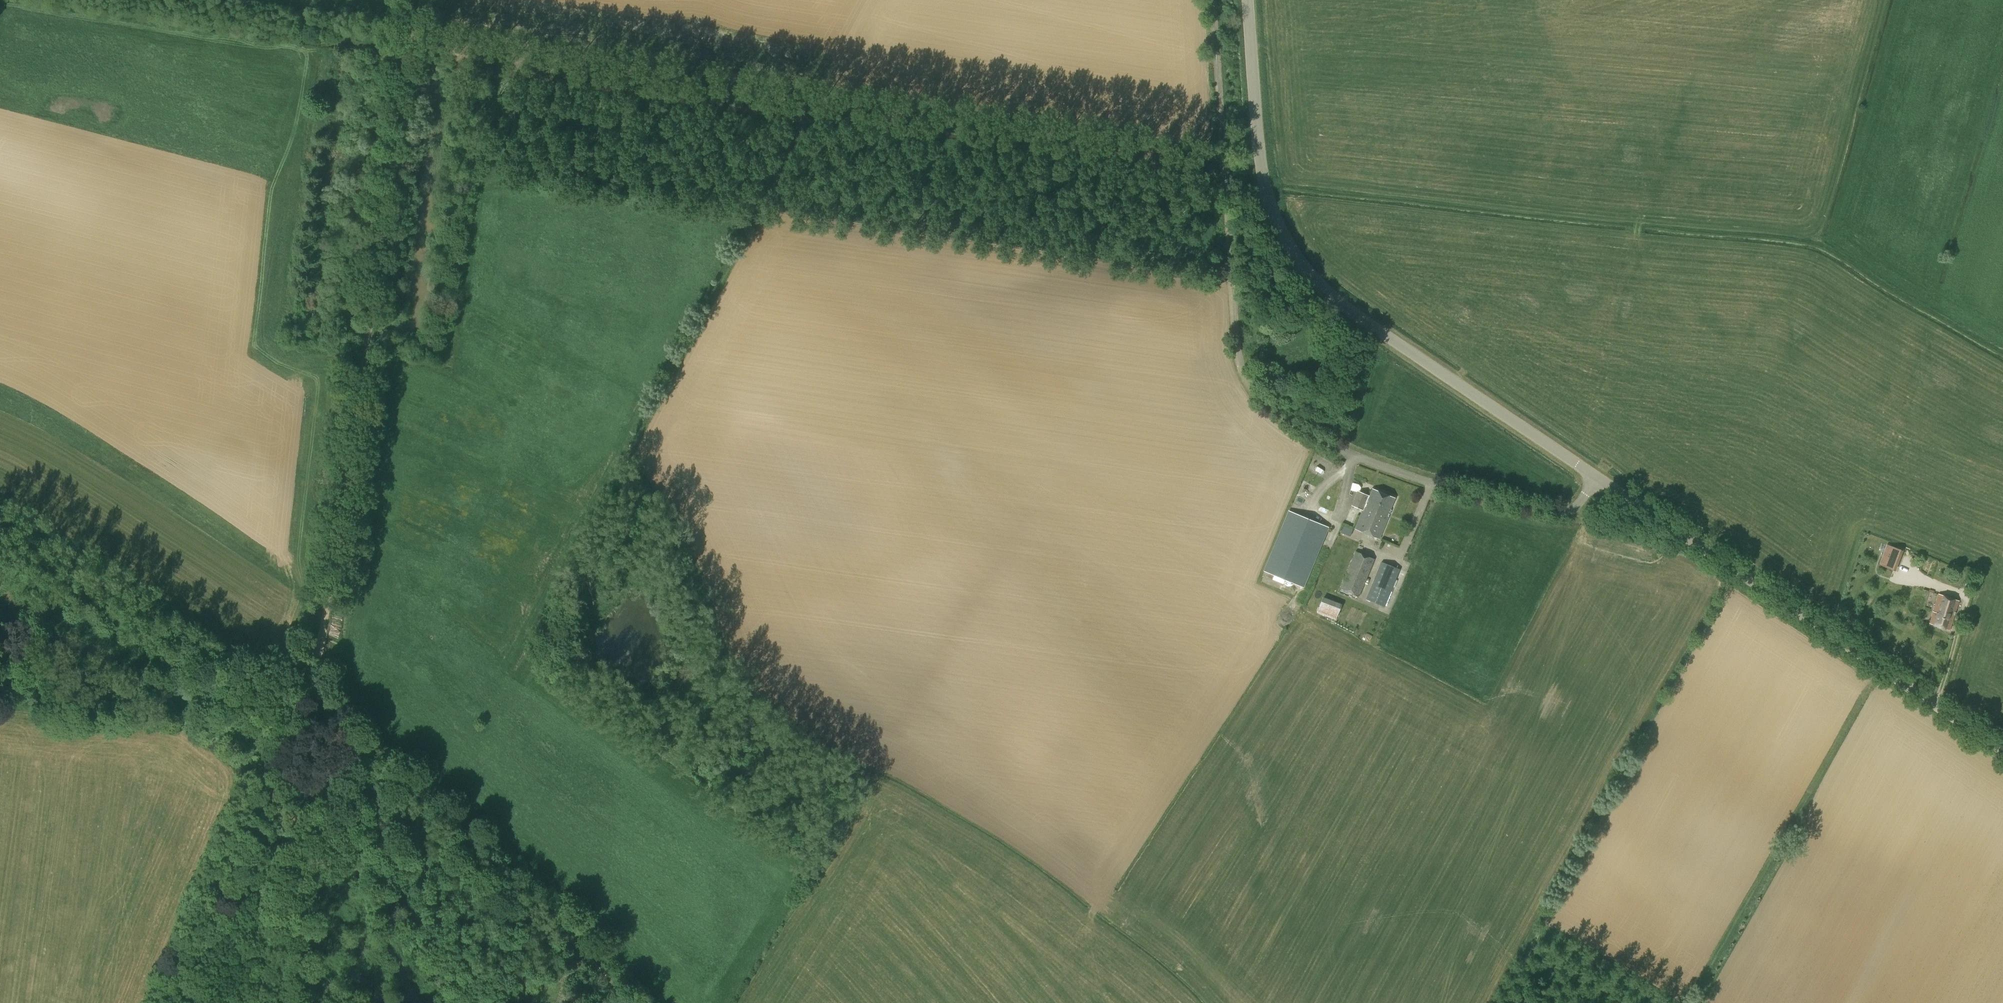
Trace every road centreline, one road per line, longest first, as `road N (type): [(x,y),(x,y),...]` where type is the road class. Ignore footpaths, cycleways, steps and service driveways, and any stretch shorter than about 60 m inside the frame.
road 1 (unclassified): [(2002,752),(1332,300),(1291,252),(1266,188),(1248,0)]
road 2 (track): [(289,712),(324,596),(415,0)]
road 3 (track): [(289,712),(0,521)]
road 4 (track): [(175,1002),(289,712)]

